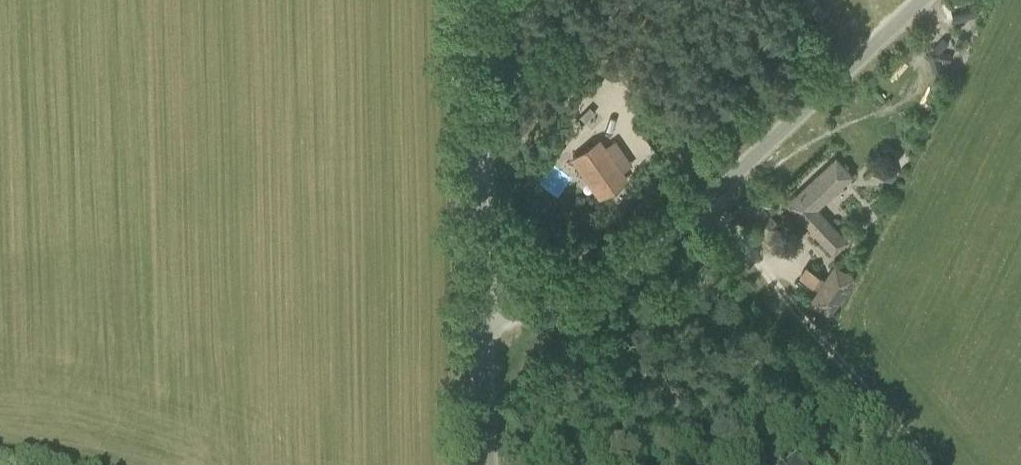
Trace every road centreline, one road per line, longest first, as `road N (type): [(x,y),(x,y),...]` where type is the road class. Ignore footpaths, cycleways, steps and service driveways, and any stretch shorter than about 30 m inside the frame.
road 1 (unclassified): [(480,310),(549,317),(588,303),(916,0)]
road 2 (unclassified): [(480,310),(472,0)]
road 3 (unclassified): [(487,464),(480,310)]

